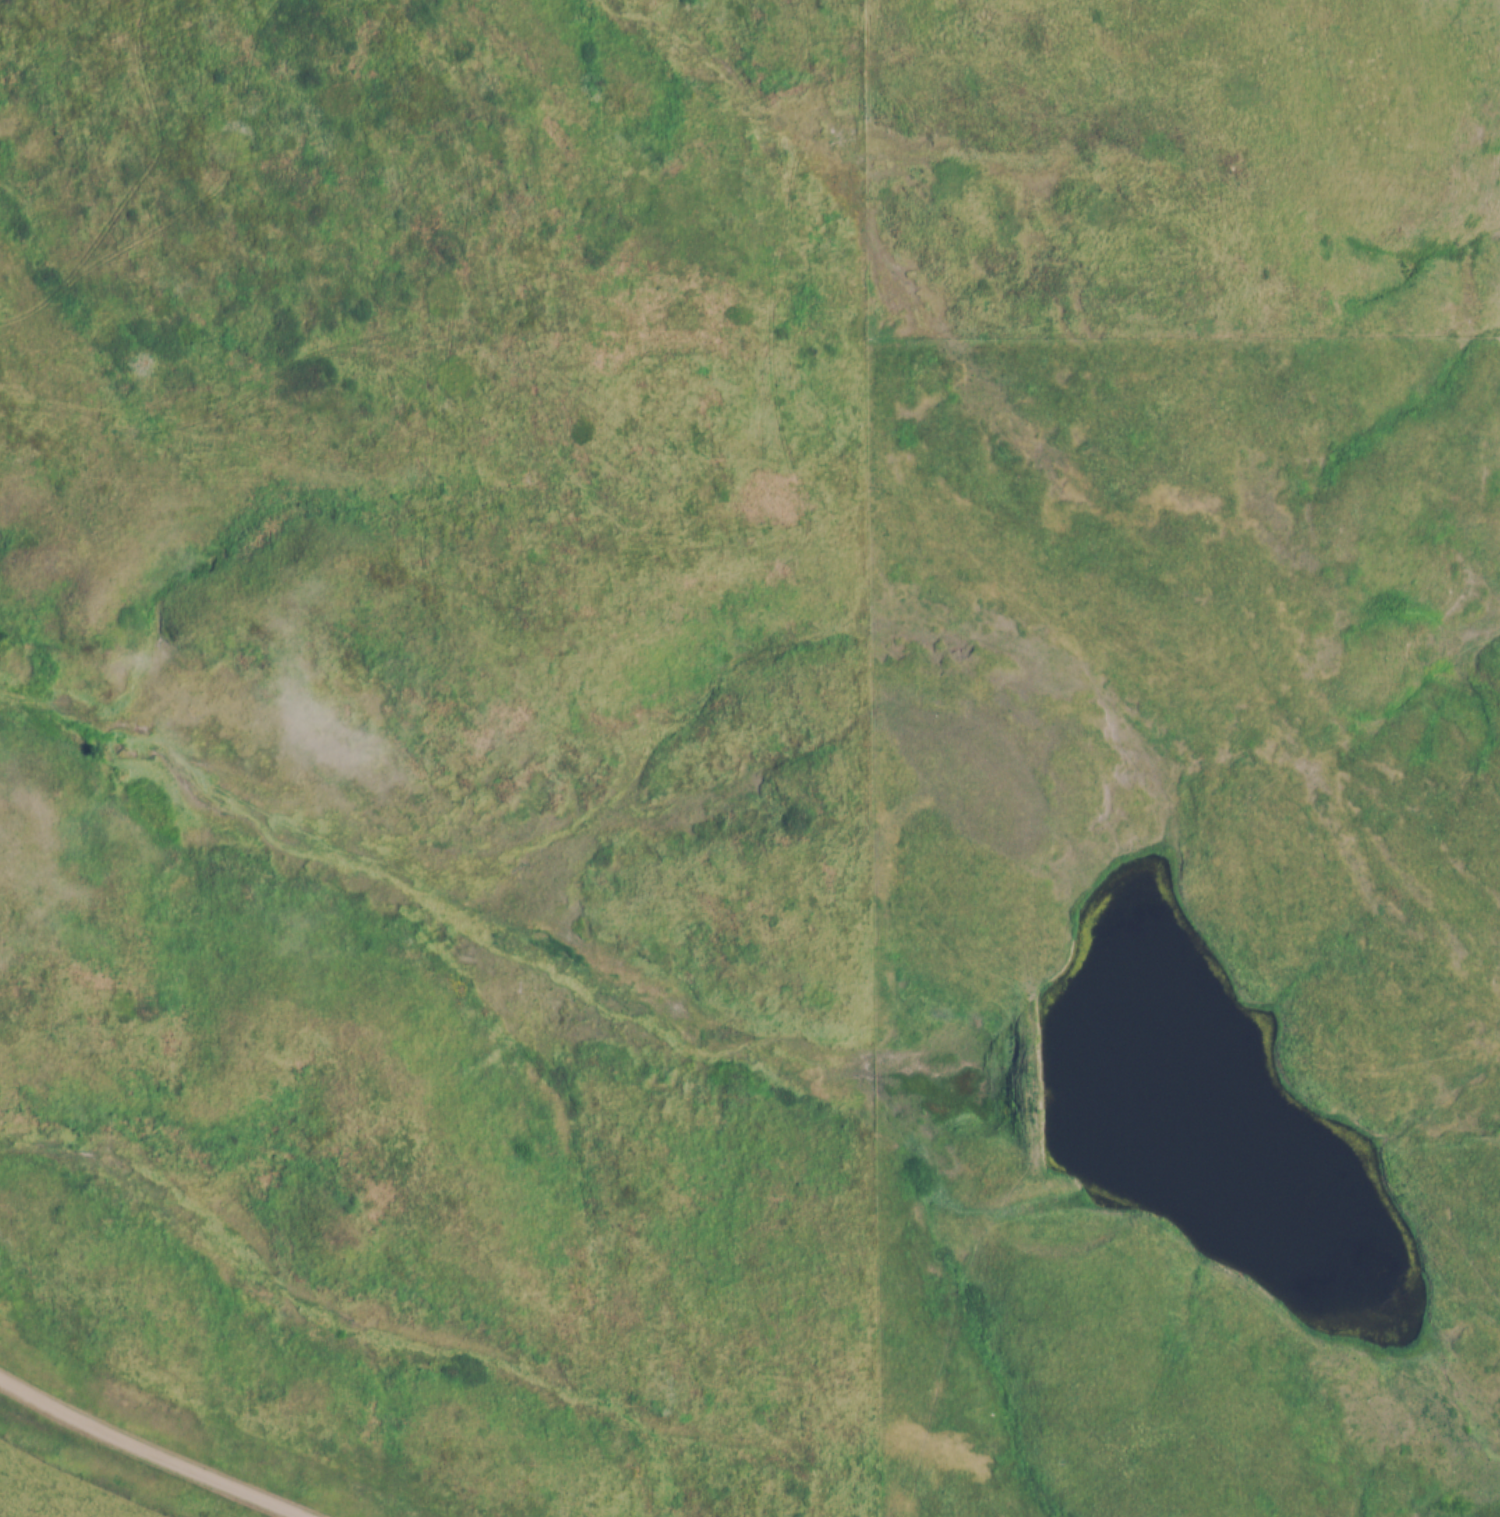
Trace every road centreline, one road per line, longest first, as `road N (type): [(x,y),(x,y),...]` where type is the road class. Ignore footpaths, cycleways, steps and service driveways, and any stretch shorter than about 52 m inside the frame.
road 1 (residential): [(0,1373),(114,1437),(305,1516)]

